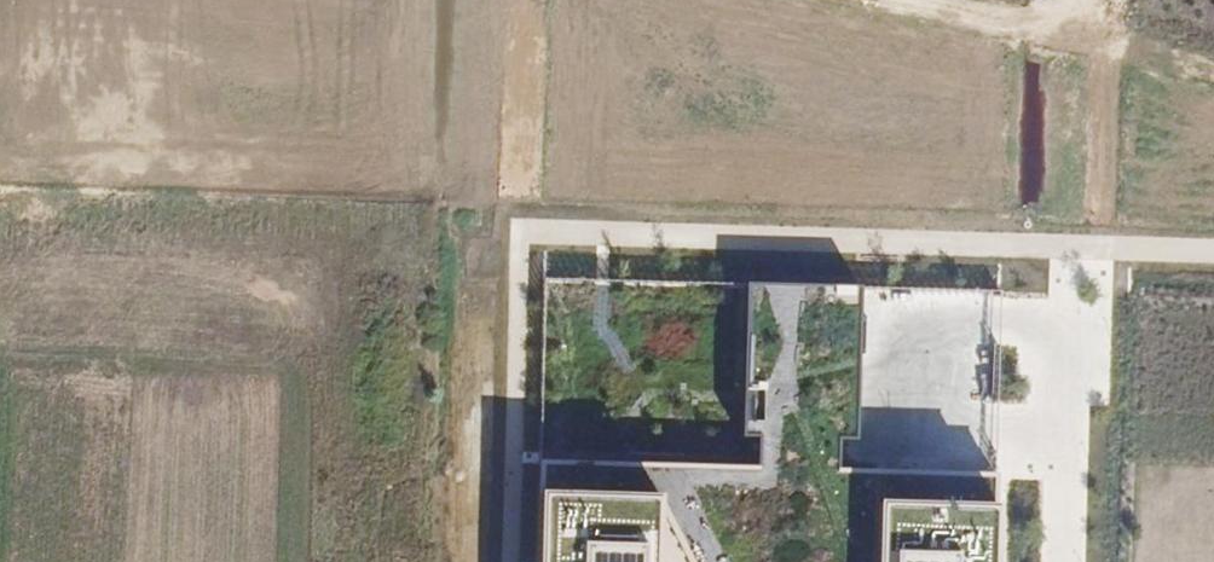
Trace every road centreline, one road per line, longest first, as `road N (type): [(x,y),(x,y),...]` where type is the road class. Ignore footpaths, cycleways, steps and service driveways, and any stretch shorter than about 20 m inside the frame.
road 1 (residential): [(1063,561),(1073,248)]
road 2 (track): [(924,0),(1092,29)]

